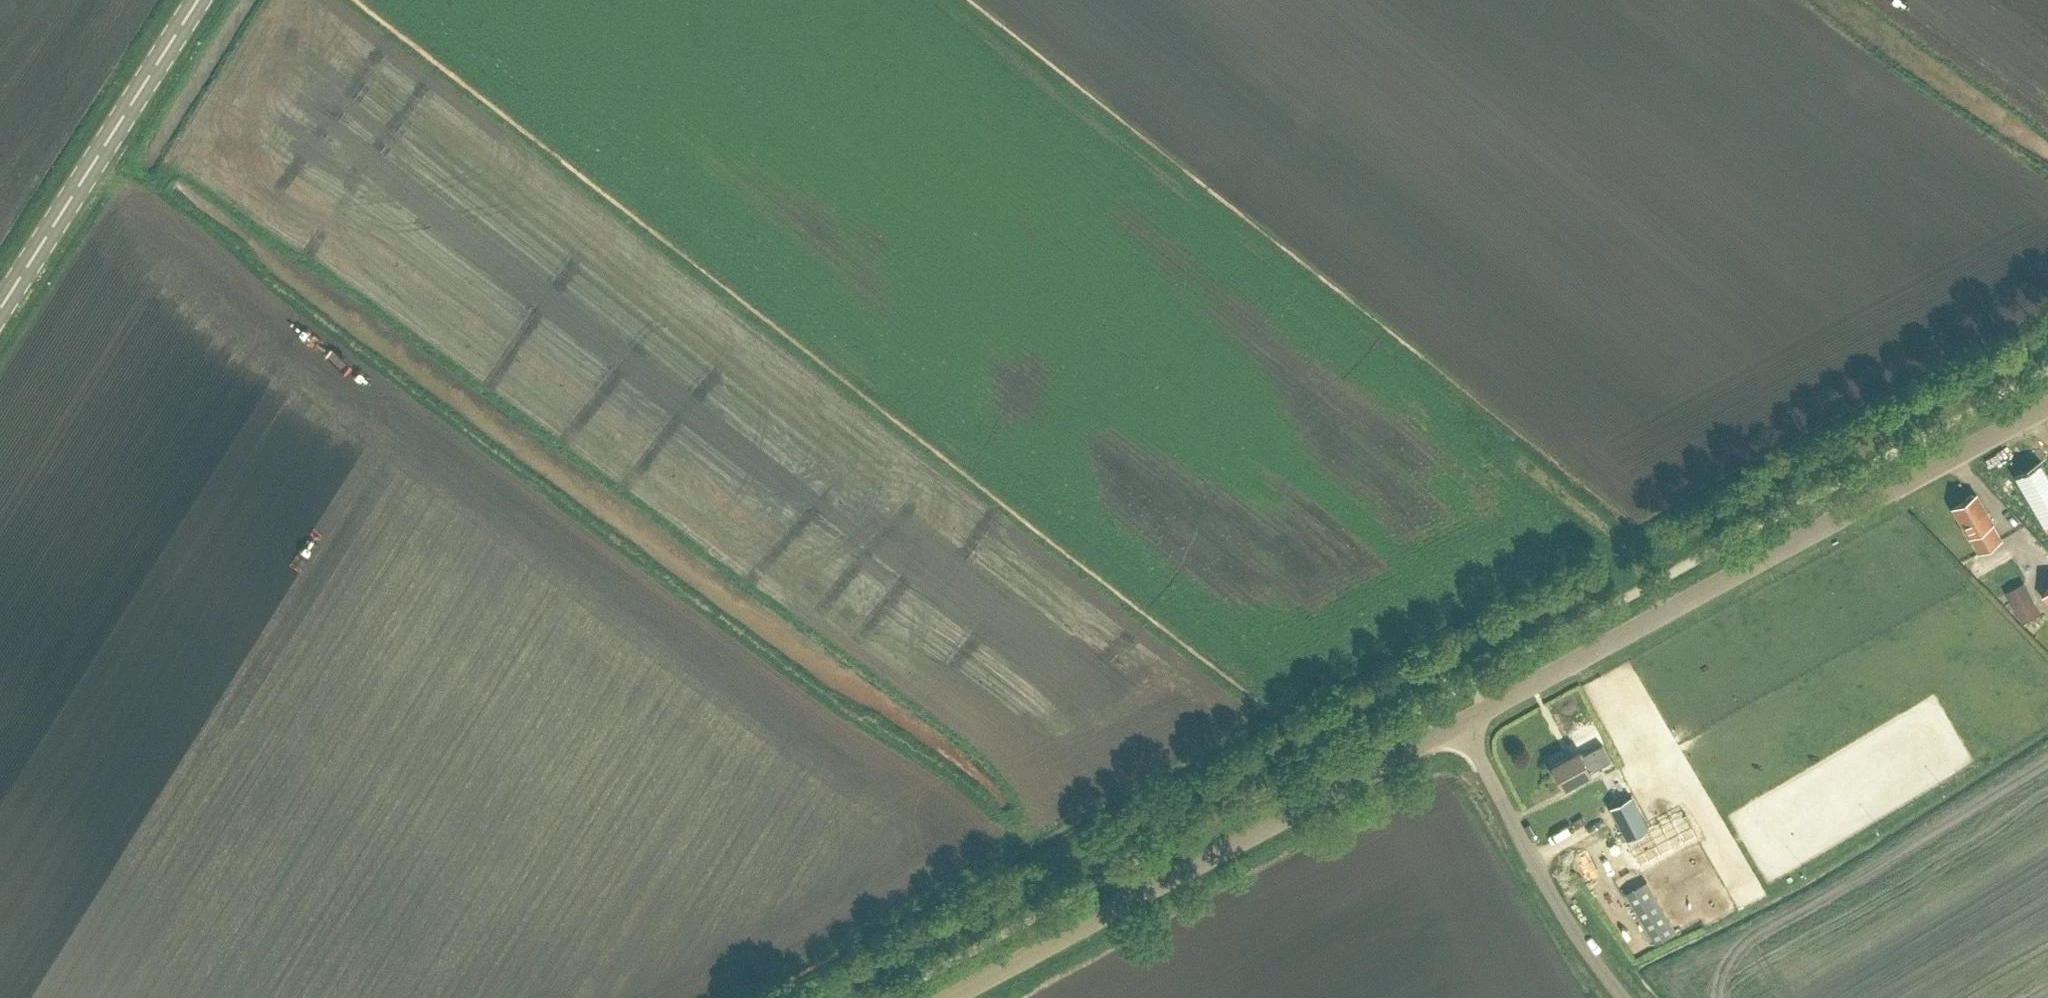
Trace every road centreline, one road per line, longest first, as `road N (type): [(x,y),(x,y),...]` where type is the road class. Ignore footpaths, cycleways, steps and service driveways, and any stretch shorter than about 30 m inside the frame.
road 1 (unclassified): [(1458,723),(2047,407)]
road 2 (unclassified): [(948,997),(1458,723)]
road 3 (secondary): [(0,309),(198,0)]
road 4 (unclassified): [(1624,997),(1550,889),(1458,723)]

